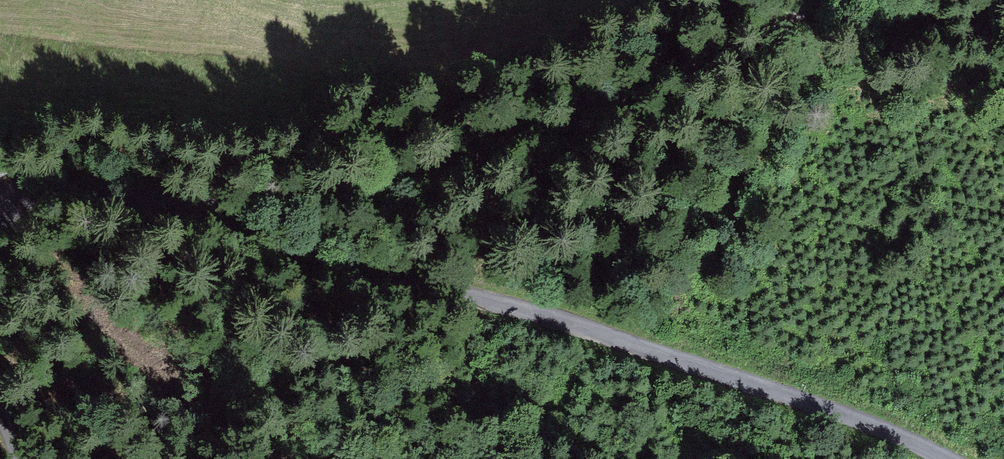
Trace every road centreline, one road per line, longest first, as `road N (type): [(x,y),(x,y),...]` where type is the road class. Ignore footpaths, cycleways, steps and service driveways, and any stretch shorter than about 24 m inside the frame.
road 1 (unclassified): [(0,219),(25,197),(64,186),(158,202),(309,259),(592,328),(827,408),(947,458)]
road 2 (track): [(158,202),(278,206),(425,172),(639,93),(819,0)]

